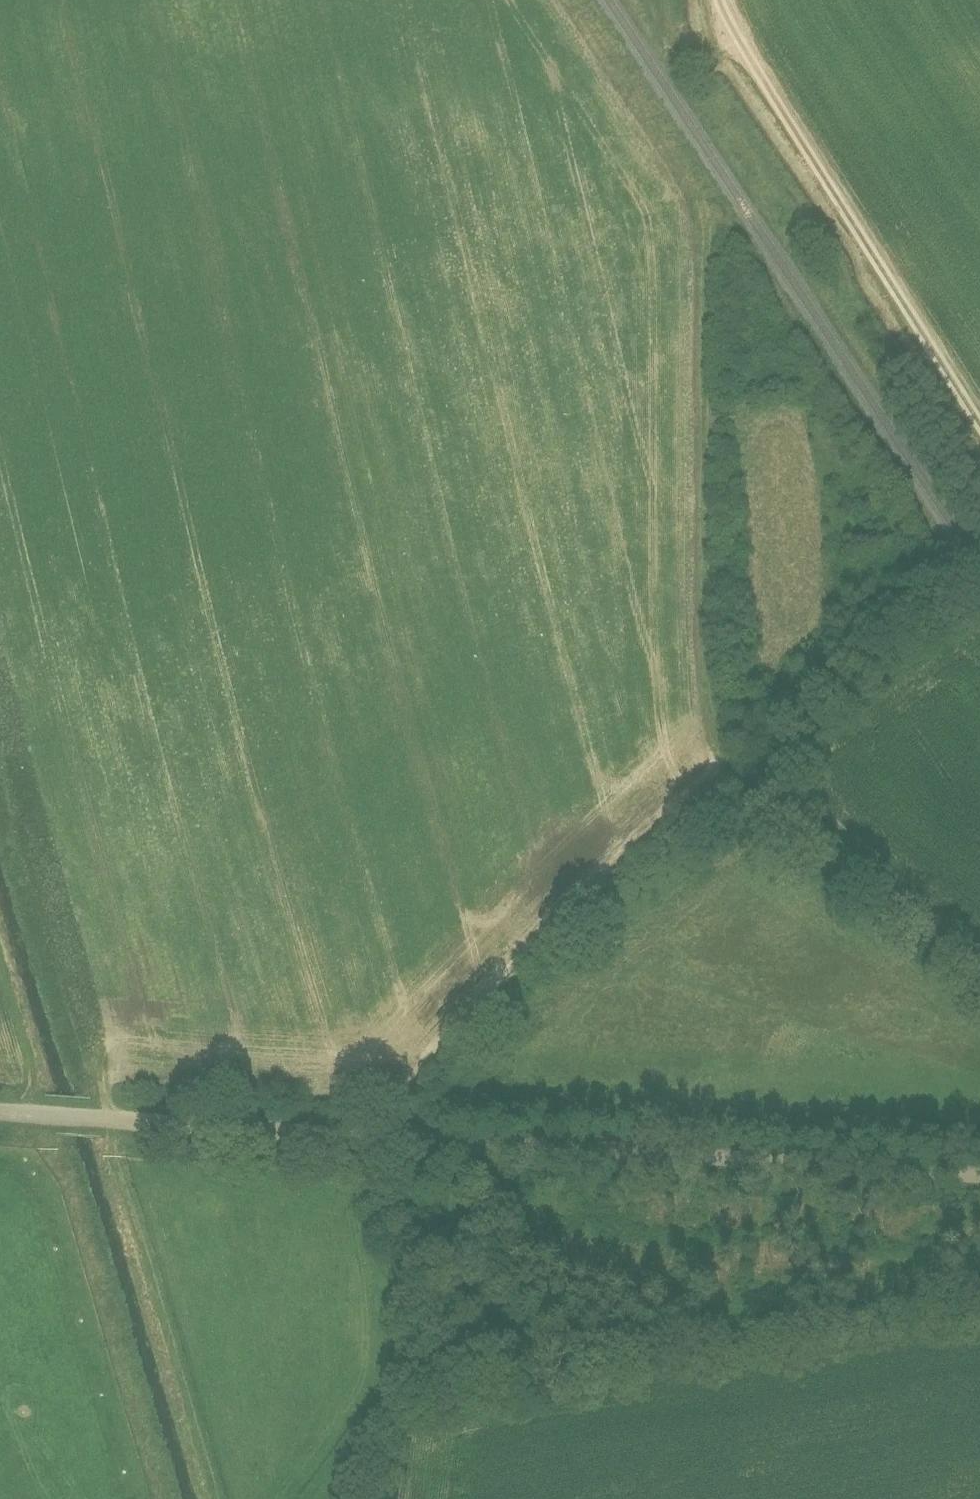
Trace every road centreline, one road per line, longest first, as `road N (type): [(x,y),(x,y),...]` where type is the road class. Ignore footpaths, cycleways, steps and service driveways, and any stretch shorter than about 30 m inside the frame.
road 1 (track): [(569,0),(697,199),(709,234),(718,734),(732,760),(979,951)]
road 2 (track): [(979,1177),(0,1119)]
road 3 (track): [(979,416),(722,27),(713,0)]

